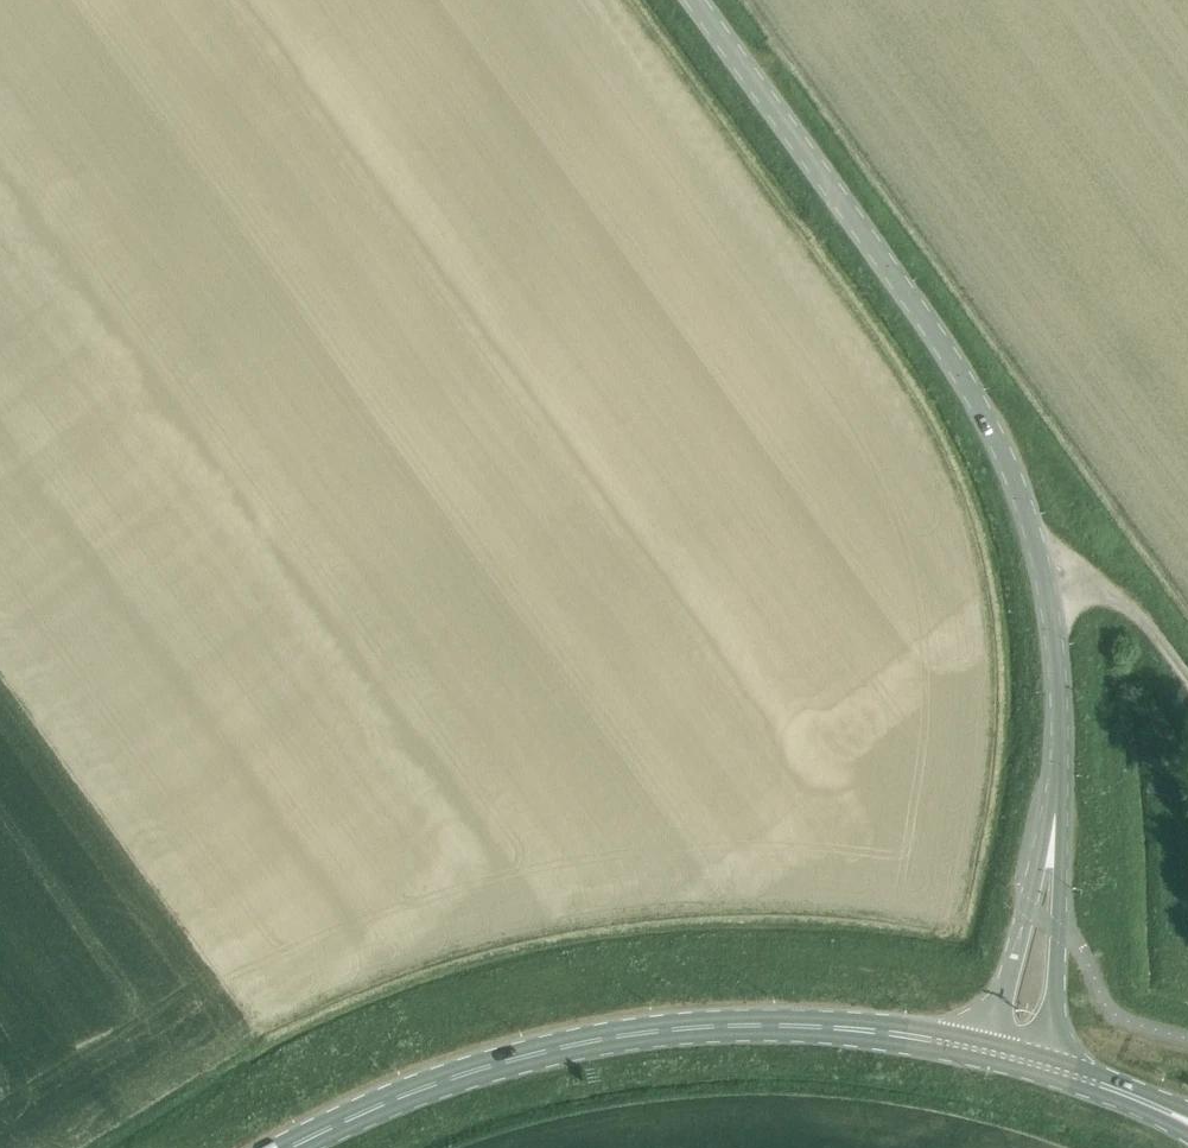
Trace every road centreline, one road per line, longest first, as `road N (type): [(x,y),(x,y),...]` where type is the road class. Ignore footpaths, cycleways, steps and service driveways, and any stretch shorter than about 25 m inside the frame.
road 1 (tertiary): [(1054,812),(1058,738),(1048,629),(1008,458),(963,372),(689,0)]
road 2 (secondary): [(978,1050),(755,1025),(629,1034),(438,1078),(304,1147)]
road 3 (tertiary): [(1040,1070),(1059,931),(1054,812)]
road 4 (tertiary): [(1054,812),(978,1050)]
road 5 (secondary): [(1040,1070),(1187,1120)]

